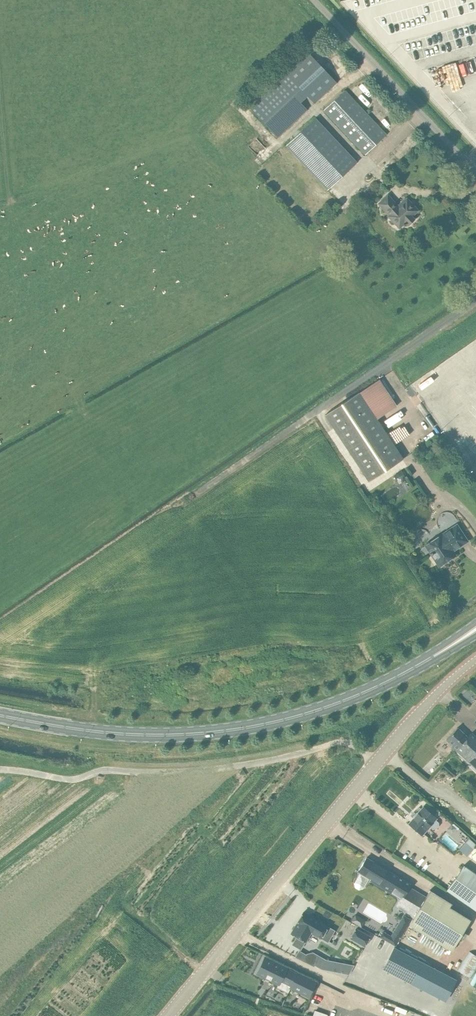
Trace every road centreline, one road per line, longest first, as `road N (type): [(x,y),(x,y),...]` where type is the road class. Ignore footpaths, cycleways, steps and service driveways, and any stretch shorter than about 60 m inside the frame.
road 1 (secondary): [(459,641),(360,694),(245,728),(125,734),(0,715)]
road 2 (unclassified): [(168,1015),(377,763),(475,660)]
road 3 (unclassified): [(475,171),(318,0)]

